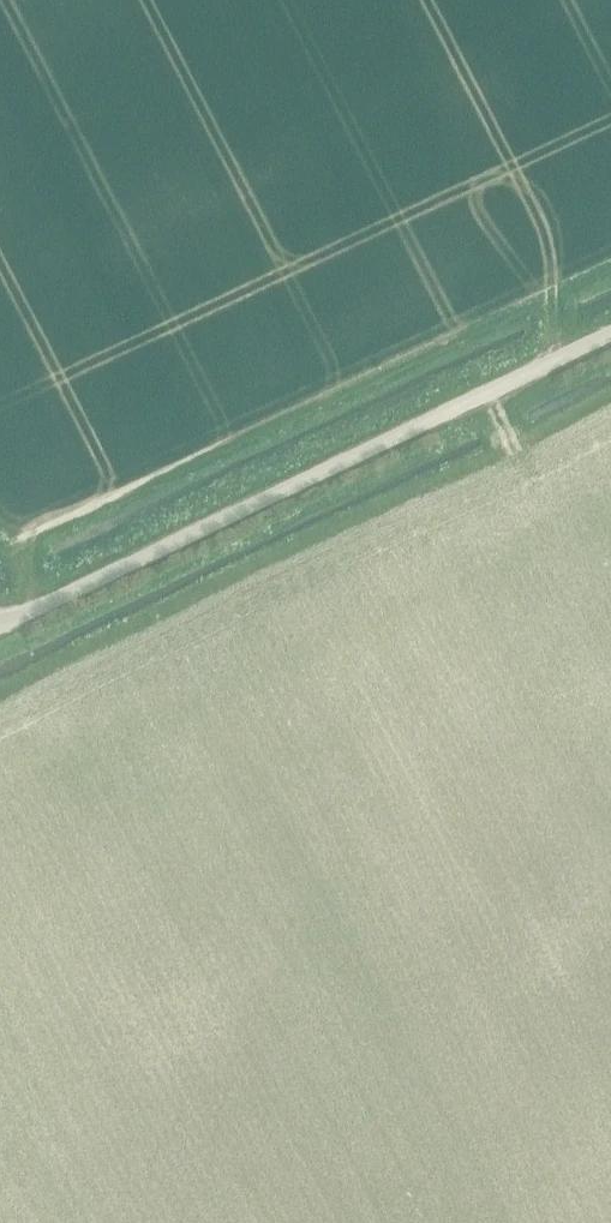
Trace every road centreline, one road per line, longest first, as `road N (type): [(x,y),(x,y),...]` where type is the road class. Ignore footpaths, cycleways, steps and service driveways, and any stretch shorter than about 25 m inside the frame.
road 1 (unclassified): [(0,617),(610,328)]

